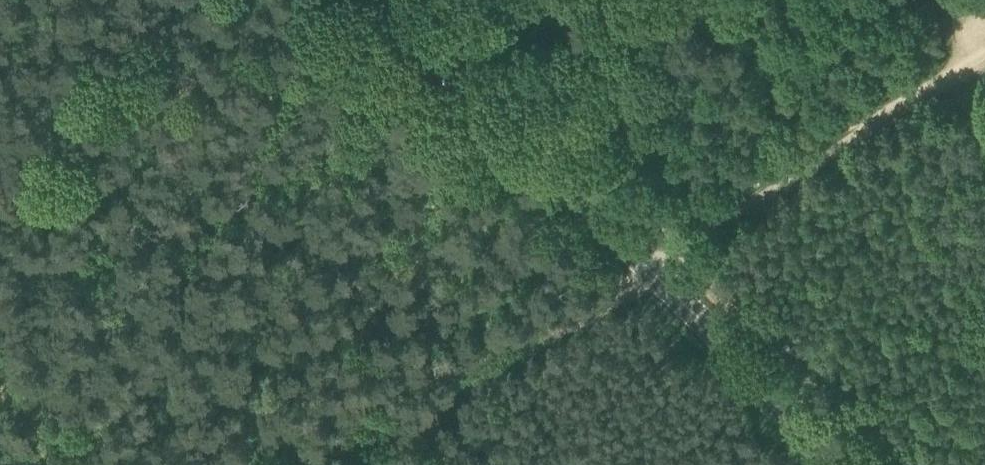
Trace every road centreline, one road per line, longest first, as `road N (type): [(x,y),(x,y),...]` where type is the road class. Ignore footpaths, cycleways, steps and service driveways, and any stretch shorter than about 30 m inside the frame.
road 1 (secondary): [(850,464),(654,271),(401,0)]
road 2 (track): [(984,66),(654,271)]
road 3 (track): [(654,271),(335,464)]

